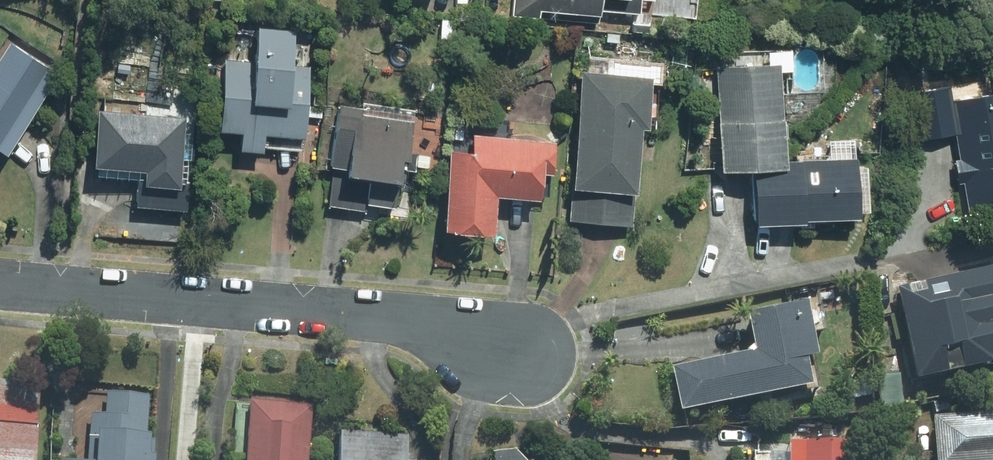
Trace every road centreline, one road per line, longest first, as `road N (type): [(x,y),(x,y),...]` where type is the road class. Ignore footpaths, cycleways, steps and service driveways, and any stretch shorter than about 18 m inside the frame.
road 1 (residential): [(0,280),(388,317),(508,348)]

